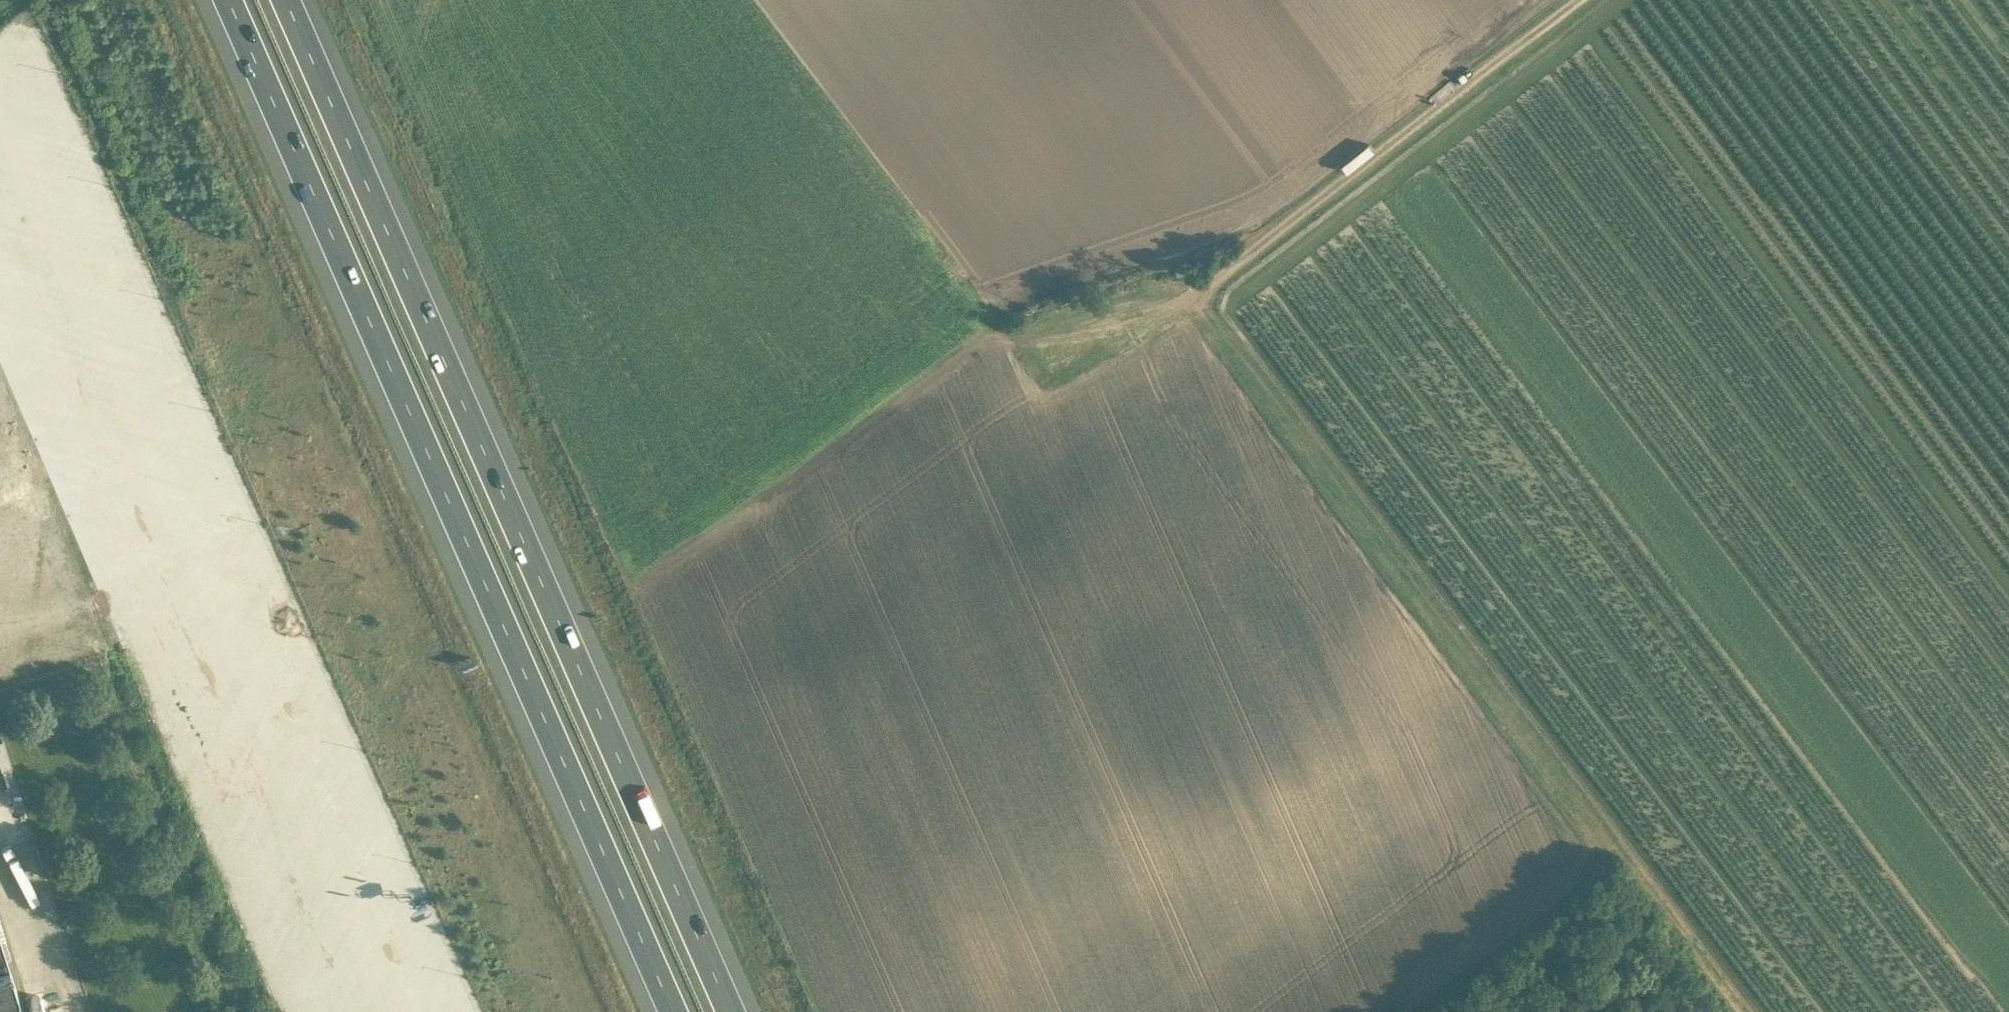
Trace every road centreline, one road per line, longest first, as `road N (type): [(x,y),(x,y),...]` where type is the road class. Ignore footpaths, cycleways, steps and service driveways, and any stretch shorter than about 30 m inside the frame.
road 1 (motorway): [(732,1011),(288,0)]
road 2 (motorway): [(231,0),(674,1011)]
road 3 (track): [(1578,0),(1171,305),(1018,353)]

